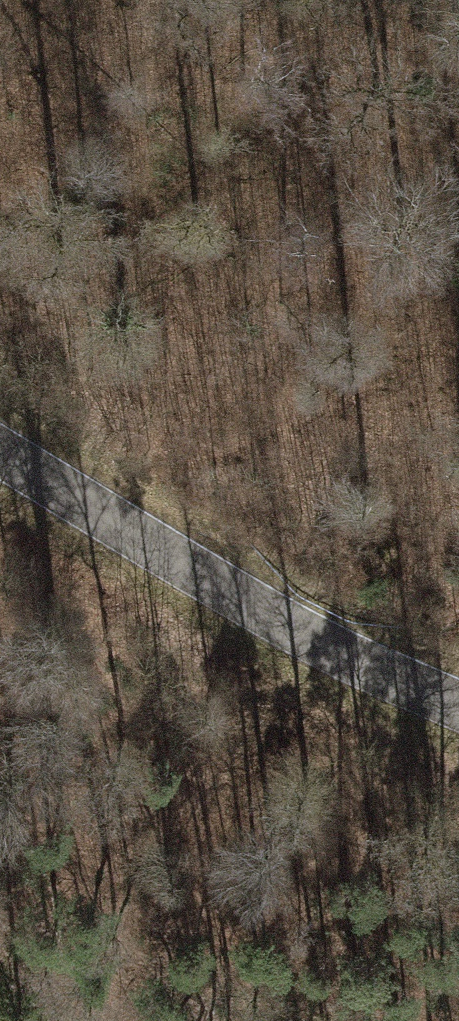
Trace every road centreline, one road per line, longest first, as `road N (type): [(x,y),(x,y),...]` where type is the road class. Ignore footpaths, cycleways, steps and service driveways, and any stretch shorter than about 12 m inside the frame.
road 1 (motorway): [(295,0),(263,317),(193,716),(127,1020)]
road 2 (unclassified): [(0,430),(73,477),(458,681)]
road 3 (motorway): [(431,1020),(458,861)]

